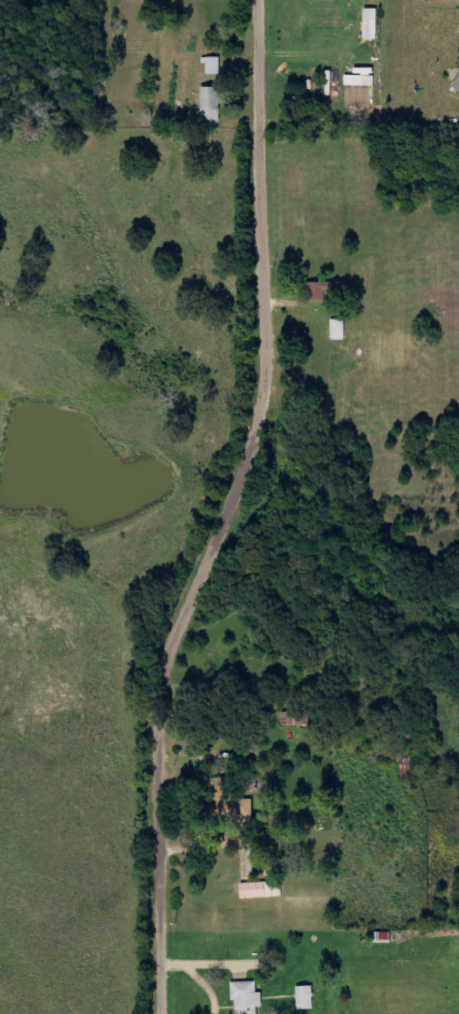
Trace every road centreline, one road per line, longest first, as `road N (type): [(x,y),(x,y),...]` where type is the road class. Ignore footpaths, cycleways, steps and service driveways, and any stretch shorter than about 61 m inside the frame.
road 1 (residential): [(170,1013),(169,684),(256,456),(272,383),(268,0)]

